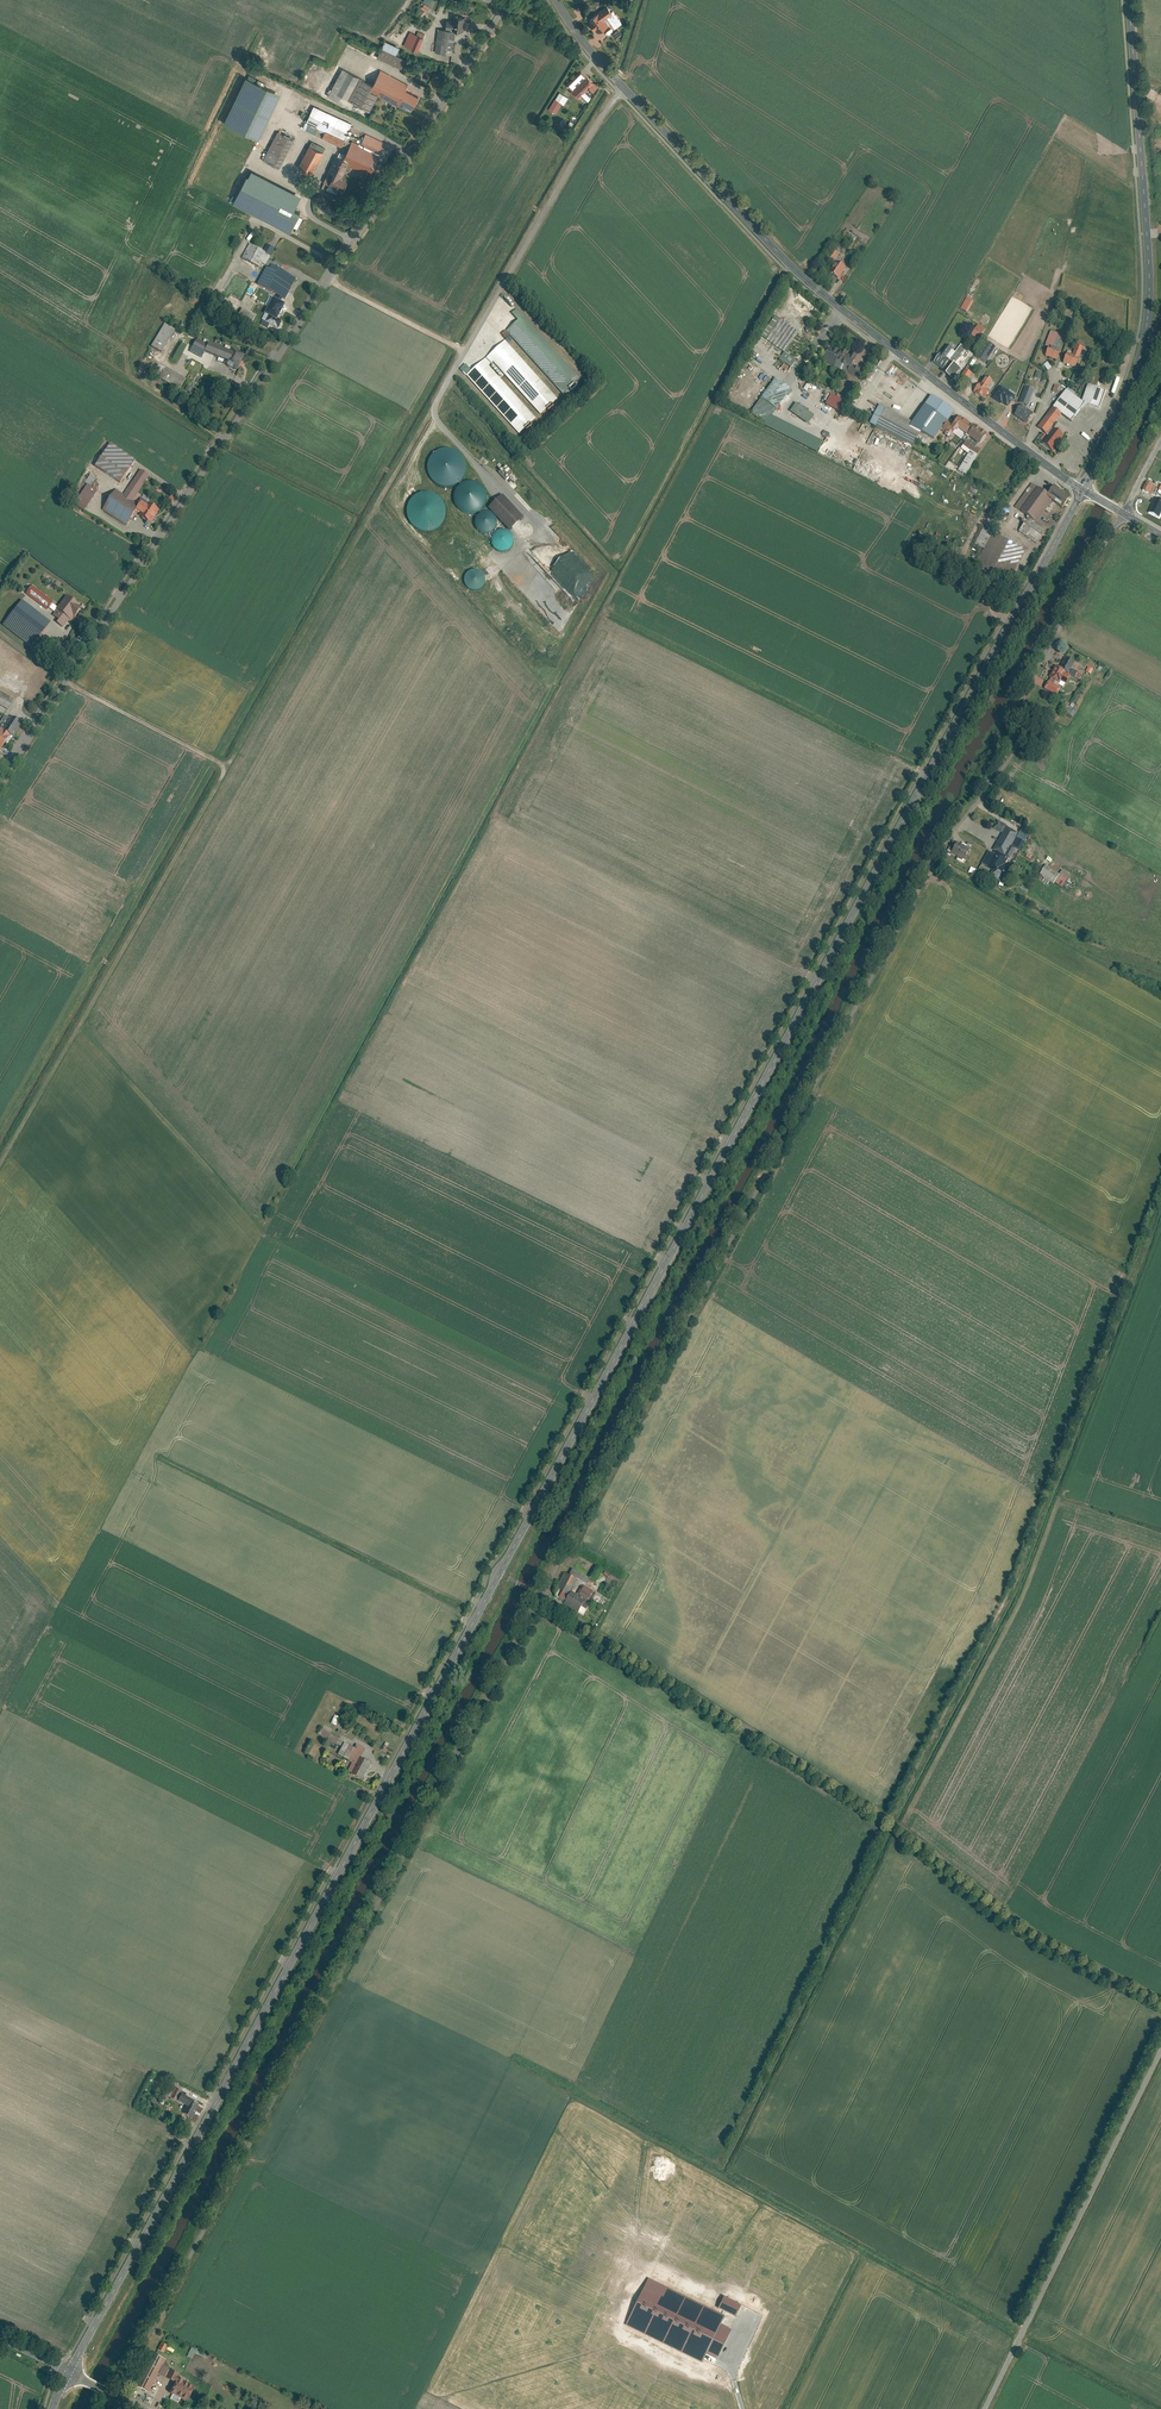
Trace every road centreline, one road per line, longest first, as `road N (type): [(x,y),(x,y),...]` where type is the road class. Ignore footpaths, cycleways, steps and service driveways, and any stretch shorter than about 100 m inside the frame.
road 1 (tertiary): [(67,2372),(1082,490)]
road 2 (unclassified): [(1124,514),(1025,677),(1006,754),(941,837),(537,1593)]
road 3 (unclassified): [(503,7),(0,783)]
road 4 (unclassified): [(537,1593),(109,2392)]
road 5 (track): [(0,1149),(441,381)]
road 6 (unclassified): [(537,1593),(897,1829),(1017,1926),(1160,2001)]
road 7 (track): [(1160,1215),(1009,1607),(897,1829)]
road 8 (tertiary): [(553,0),(604,72),(804,280),(1026,448)]
road 9 (unclassified): [(983,2408),(1160,2045)]
road 10 (track): [(617,87),(441,381)]
road 11 (tertiary): [(1129,0),(1149,250),(1145,338)]
road 12 (track): [(220,765),(65,683)]
road 13 (tertiary): [(1145,338),(1128,395),(1082,490)]
road 14 (track): [(460,351),(322,277)]

